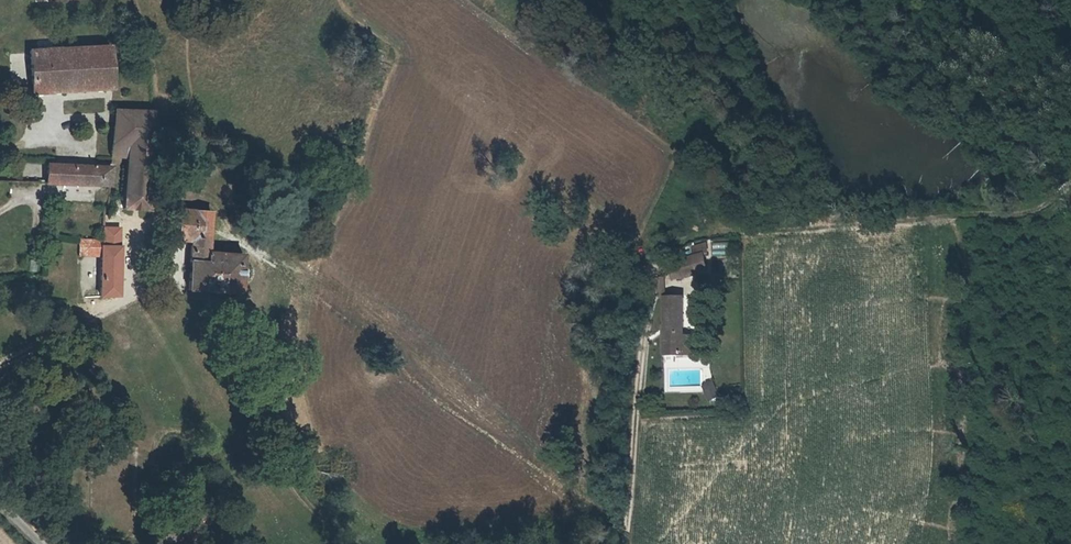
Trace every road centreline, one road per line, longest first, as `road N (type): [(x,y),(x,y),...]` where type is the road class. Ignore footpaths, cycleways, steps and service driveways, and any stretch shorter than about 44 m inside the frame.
road 1 (track): [(780,229),(688,240),(659,266),(634,446)]
road 2 (track): [(138,295),(0,369)]

